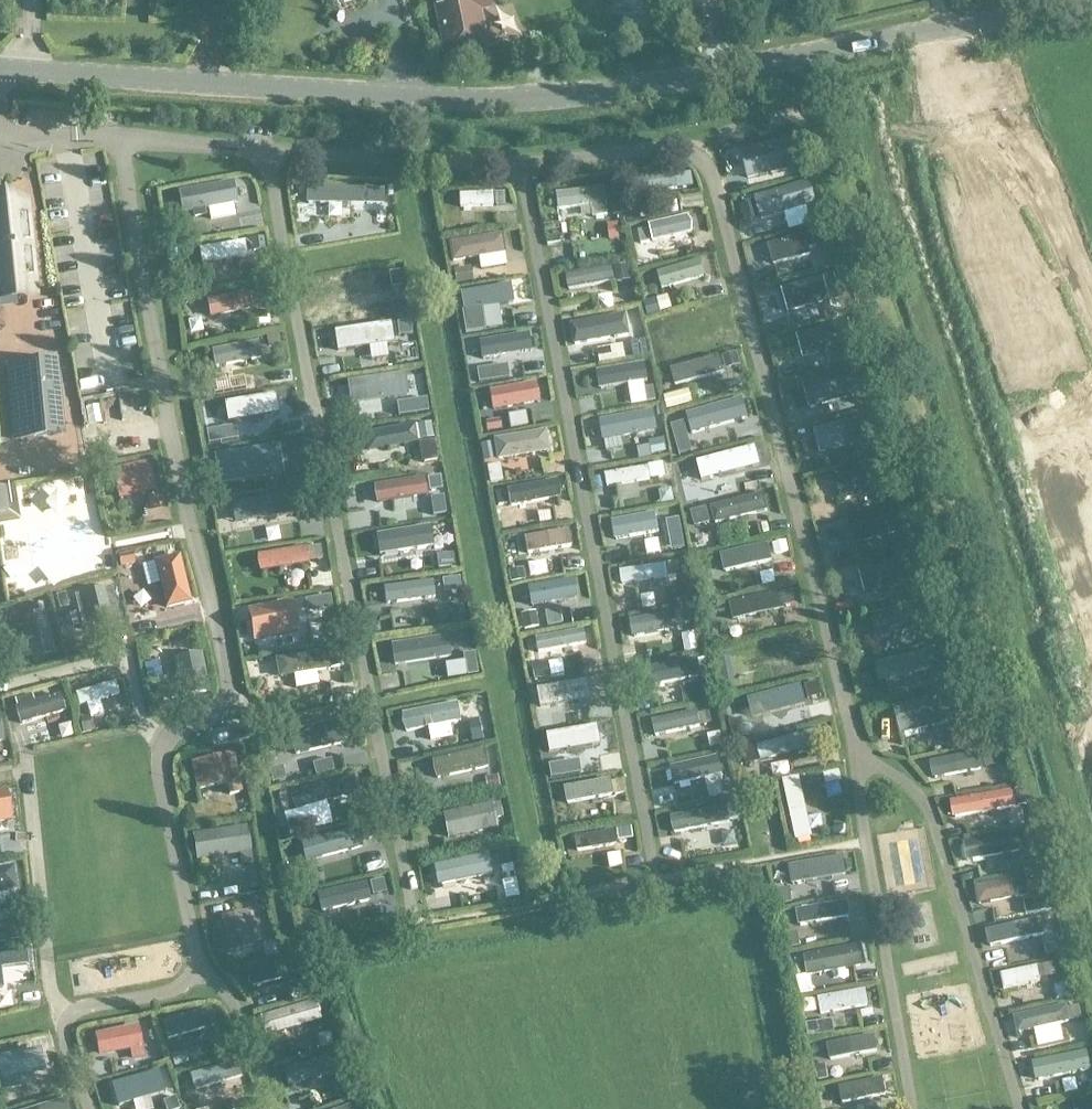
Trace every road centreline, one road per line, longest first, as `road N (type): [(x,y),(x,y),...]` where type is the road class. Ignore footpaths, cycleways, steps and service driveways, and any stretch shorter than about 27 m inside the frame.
road 1 (unclassified): [(0,68),(528,98),(677,81),(1091,1)]

